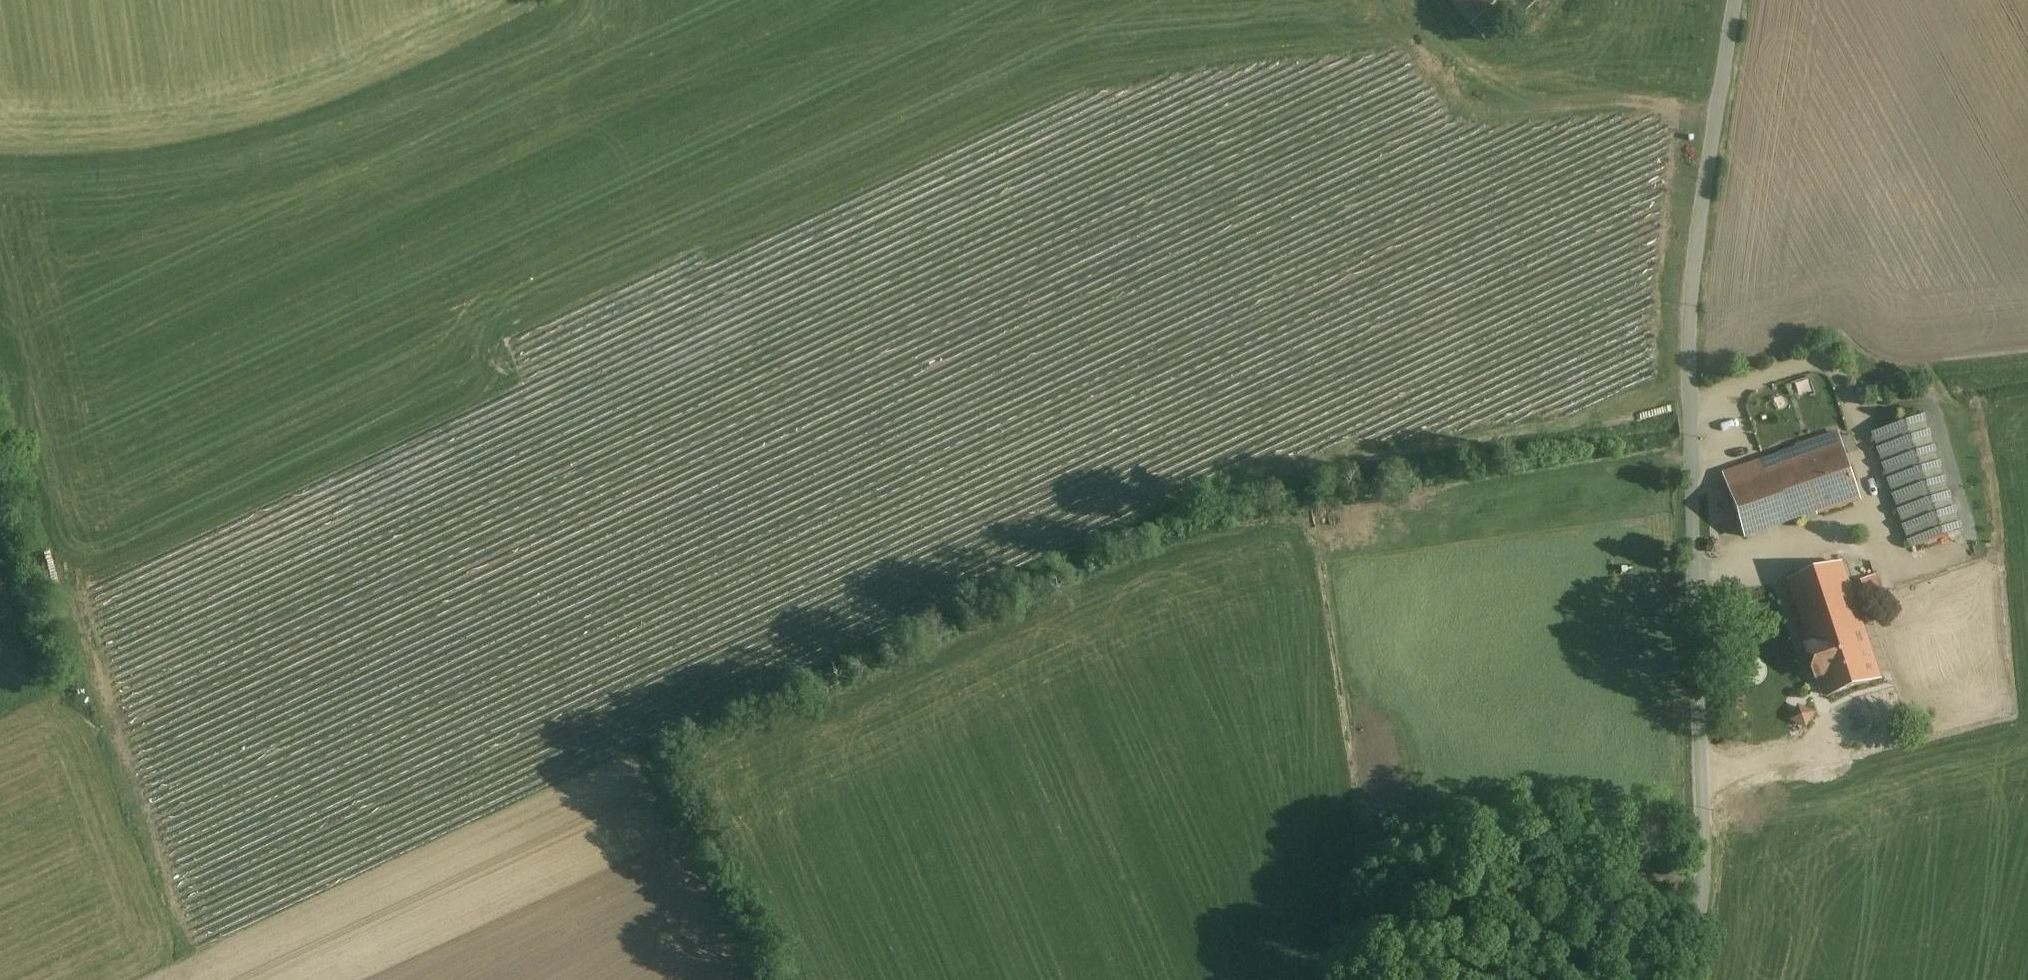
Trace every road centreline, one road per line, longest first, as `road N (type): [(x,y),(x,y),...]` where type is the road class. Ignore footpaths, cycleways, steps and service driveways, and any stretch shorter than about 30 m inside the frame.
road 1 (unclassified): [(1735,0),(1689,337),(1703,817),(1702,917),(1682,979)]

